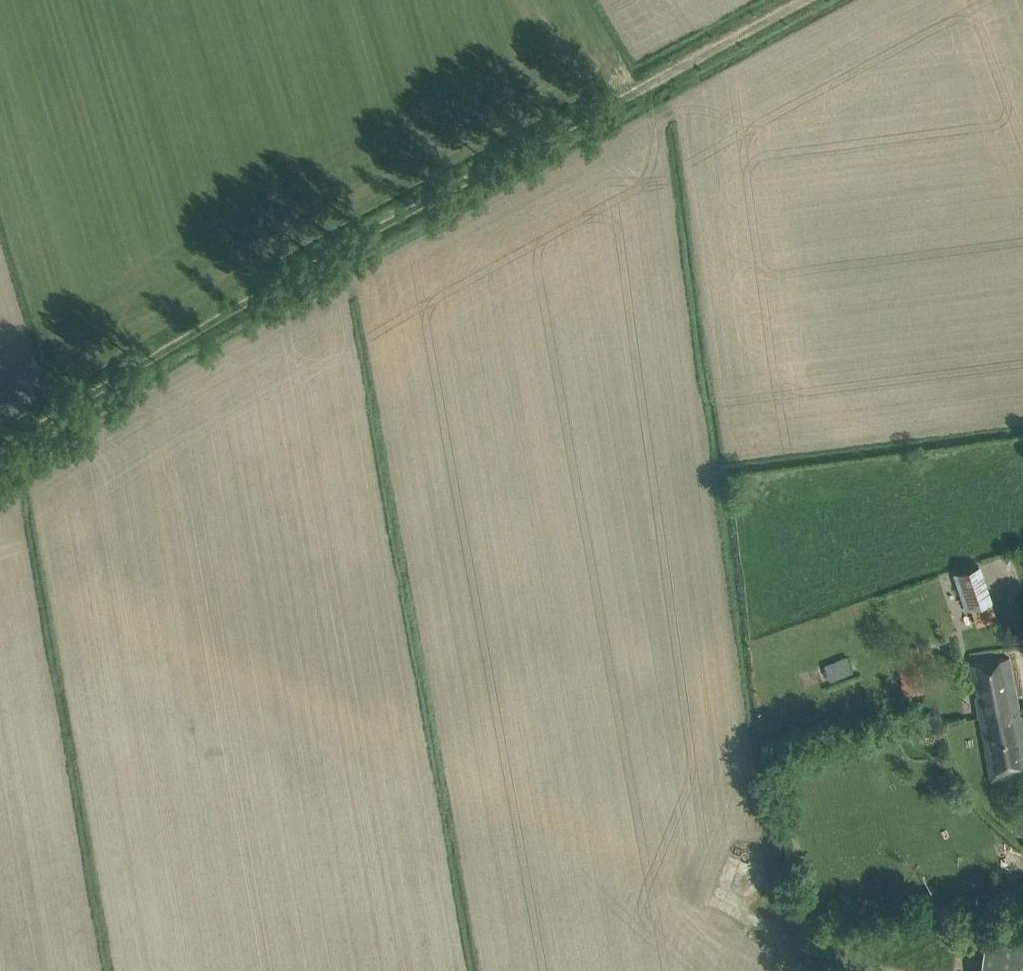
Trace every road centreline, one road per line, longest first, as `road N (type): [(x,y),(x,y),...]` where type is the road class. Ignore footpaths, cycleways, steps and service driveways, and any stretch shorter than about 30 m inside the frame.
road 1 (track): [(0,450),(233,310),(803,0)]

